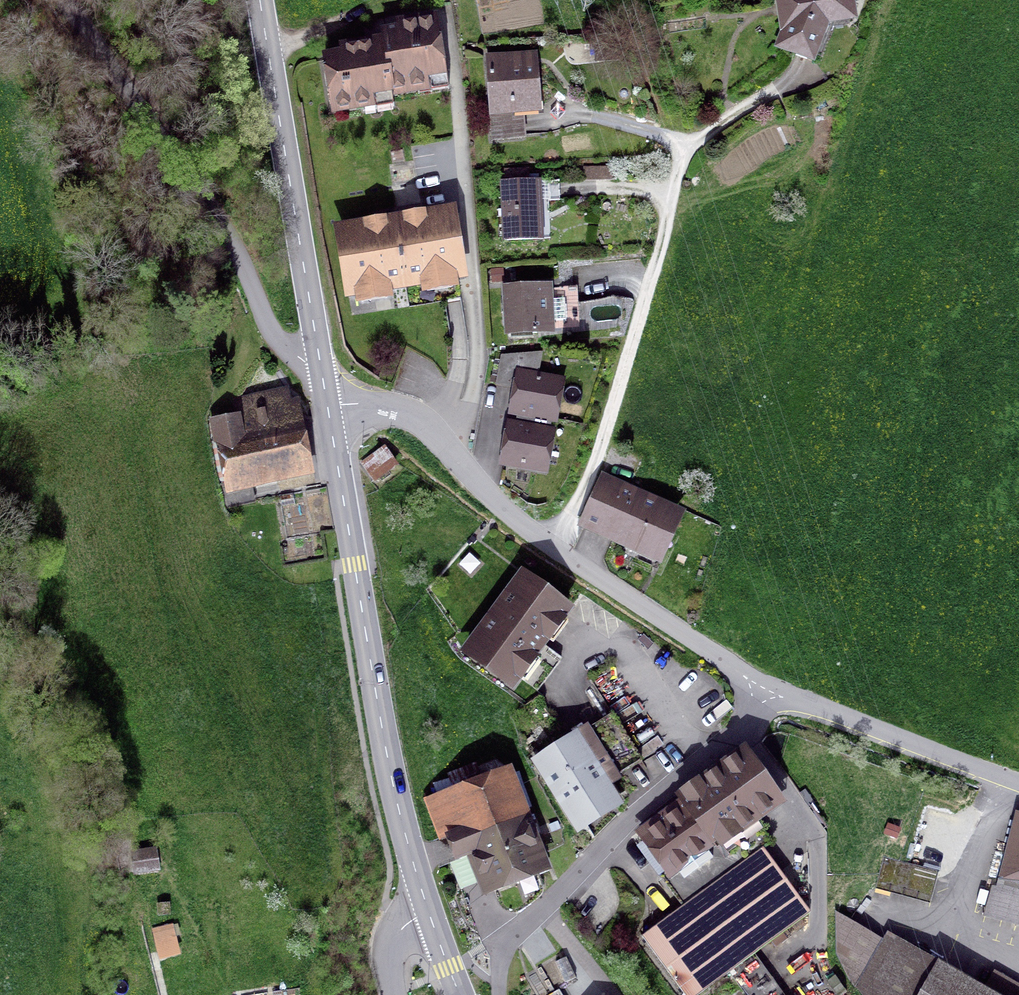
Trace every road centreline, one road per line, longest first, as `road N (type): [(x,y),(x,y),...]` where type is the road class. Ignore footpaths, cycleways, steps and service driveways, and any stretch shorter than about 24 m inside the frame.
road 1 (residential): [(562,548),(613,411),(684,144),(776,88)]
road 2 (secondary): [(328,405),(388,764),(428,912)]
road 3 (unclassified): [(68,0),(206,191),(276,338),(320,365)]
road 4 (unclassified): [(450,14),(480,308),(481,368),(459,453)]
road 5 (residential): [(780,684),(748,724),(517,934),(500,971)]
road 6 (secondary): [(259,0),(320,365)]
road 7 (unclassified): [(1018,784),(877,733),(780,684)]
road 8 (unclassified): [(780,684),(562,548)]
road 9 (unclassified): [(459,453),(433,427),(385,408),(328,405)]
road 10 (unclassified): [(562,548),(459,453)]

